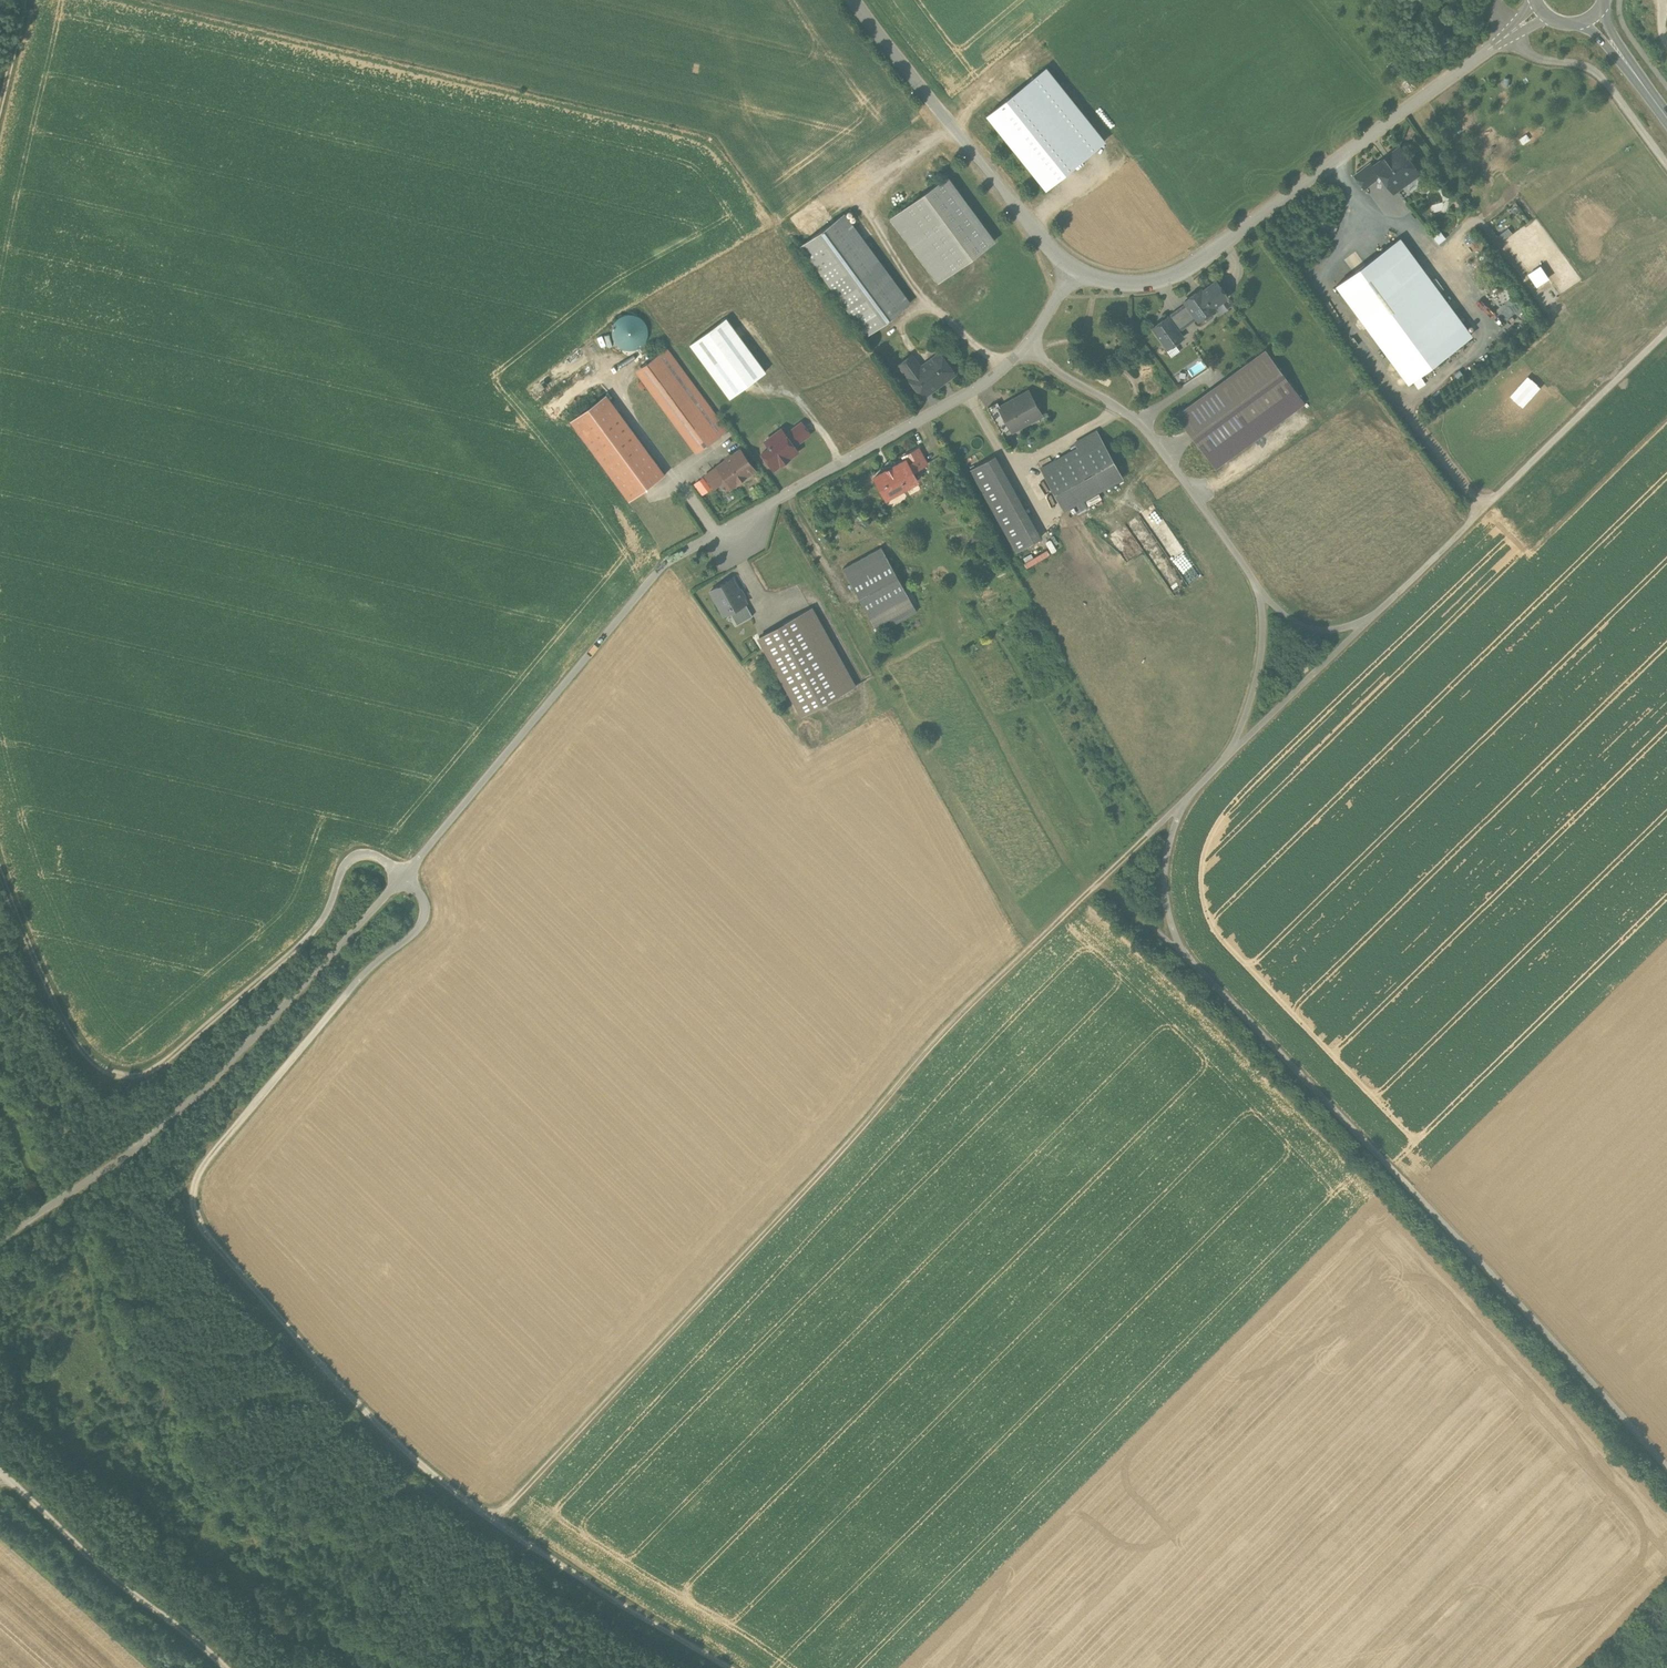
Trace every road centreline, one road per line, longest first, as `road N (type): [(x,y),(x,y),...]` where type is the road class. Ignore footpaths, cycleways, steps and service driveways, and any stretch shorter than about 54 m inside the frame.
road 1 (track): [(1666,1470),(1183,952),(1168,911),(1171,836),(1178,810),(1234,751),(1257,684),(1261,594),(1140,420),(1026,348)]
road 2 (track): [(729,1667),(461,1497),(328,1370),(207,1232),(197,1177),(371,967),(427,917),(419,891),(404,878)]
road 3 (track): [(493,1518),(778,1219),(926,1050),(1178,810)]
road 4 (track): [(404,878),(376,857),(344,867),(331,908),(306,940),(162,1061),(120,1074),(97,1063),(66,1022),(0,867)]
road 5 (track): [(404,878),(190,1103),(0,1252)]
road 6 (unclassified): [(1509,35),(1253,226),(1165,280),(1127,283),(1074,270)]
road 7 (track): [(738,541),(711,538),(672,560),(404,878)]
road 8 (residential): [(1074,270),(1036,337),(1001,372),(756,514),(738,541)]
road 9 (track): [(1369,623),(1666,332)]
road 10 (unclassified): [(1074,270),(1029,225),(853,0)]
road 11 (track): [(0,1476),(225,1667)]
road 12 (track): [(1497,0),(1509,35),(1530,54),(1600,77),(1666,164)]
road 13 (track): [(1234,751),(1369,623)]
road 14 (track): [(1261,594),(1310,630),(1369,623)]

